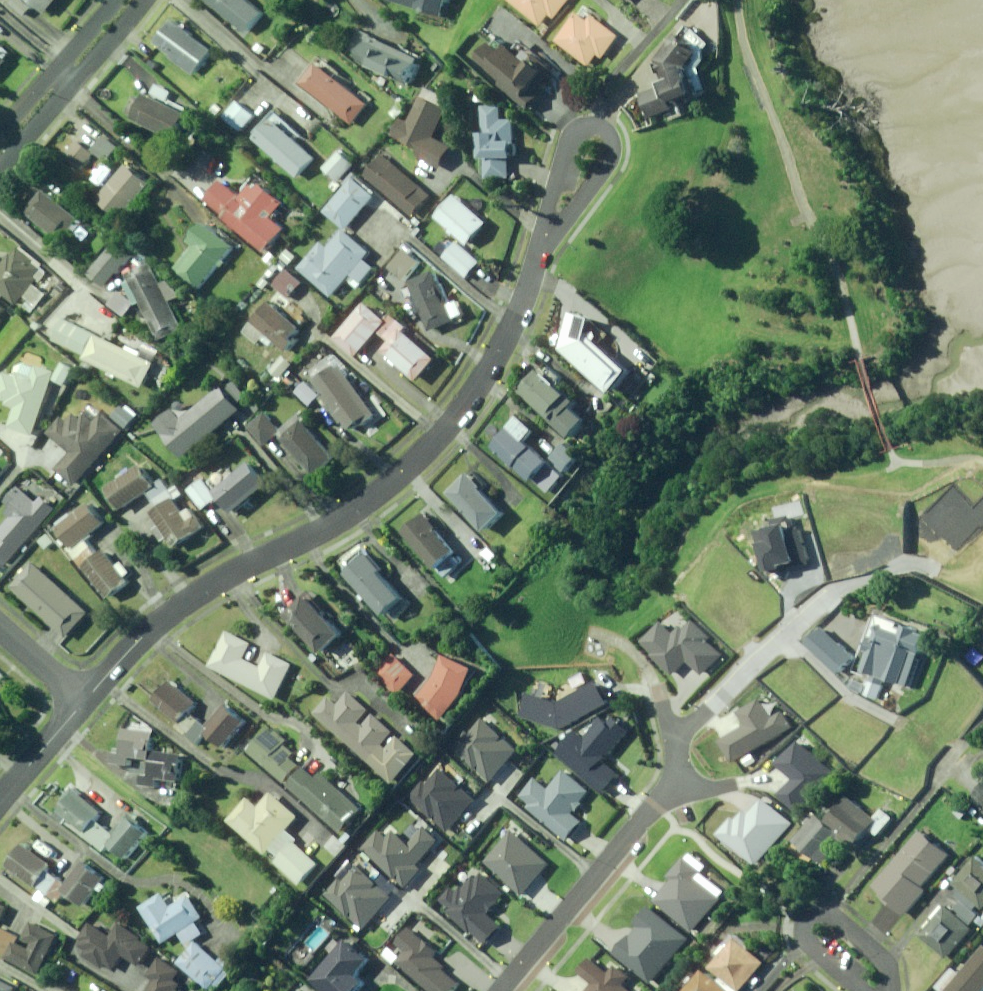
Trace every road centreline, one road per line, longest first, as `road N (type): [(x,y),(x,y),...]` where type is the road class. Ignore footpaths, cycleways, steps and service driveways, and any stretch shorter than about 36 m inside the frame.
road 1 (residential): [(543,231),(513,330),(446,432),(365,506),(193,597),(146,633),(83,702)]
road 2 (residential): [(652,685),(669,782),(498,990)]
road 3 (residential): [(543,231),(569,137),(586,124),(601,124),(619,151),(565,219)]
road 4 (residential): [(0,152),(128,0)]
road 5 (residential): [(889,990),(884,959),(826,910),(802,915),(800,930),(811,946)]
road 6 (residential): [(83,702),(0,804)]

